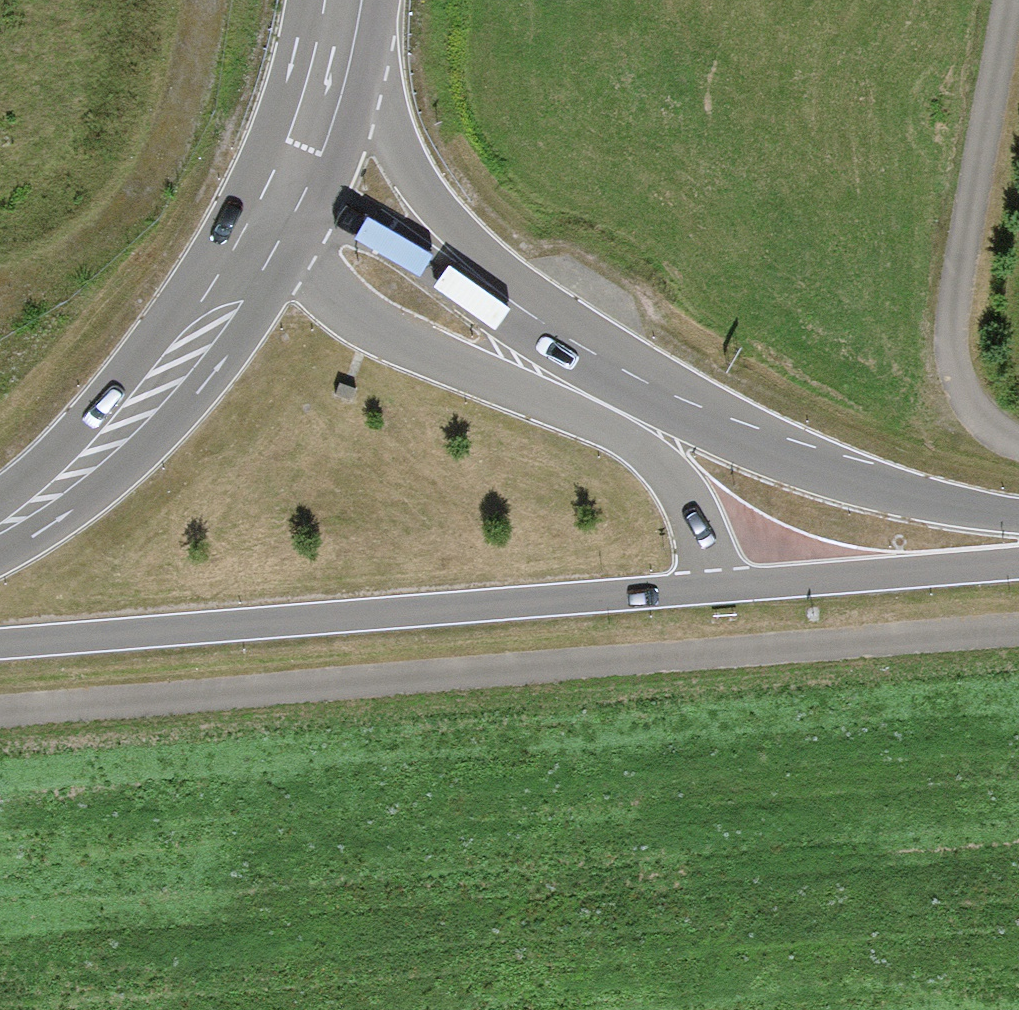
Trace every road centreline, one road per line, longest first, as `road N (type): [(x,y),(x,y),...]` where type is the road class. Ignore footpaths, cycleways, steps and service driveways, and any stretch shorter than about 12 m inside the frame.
road 1 (track): [(0,721),(1018,640)]
road 2 (secondary): [(0,645),(712,589)]
road 3 (secondary): [(287,215),(314,278),(439,360),(634,449),(687,500),(712,589)]
road 4 (secondary): [(1018,518),(974,514),(827,466),(477,288)]
road 5 (track): [(1018,433),(975,406),(957,315),(1008,0)]
road 6 (primary): [(0,542),(95,485),(179,394),(287,215)]
road 7 (track): [(0,309),(93,270),(181,181),(226,0)]
road 8 (secondary): [(712,589),(1018,565)]
road 9 (secondary): [(477,288),(406,168),(352,49)]
road 10 (secondary): [(477,288),(353,219),(287,215)]
road 11 (primary): [(287,215),(334,116),(352,49)]

